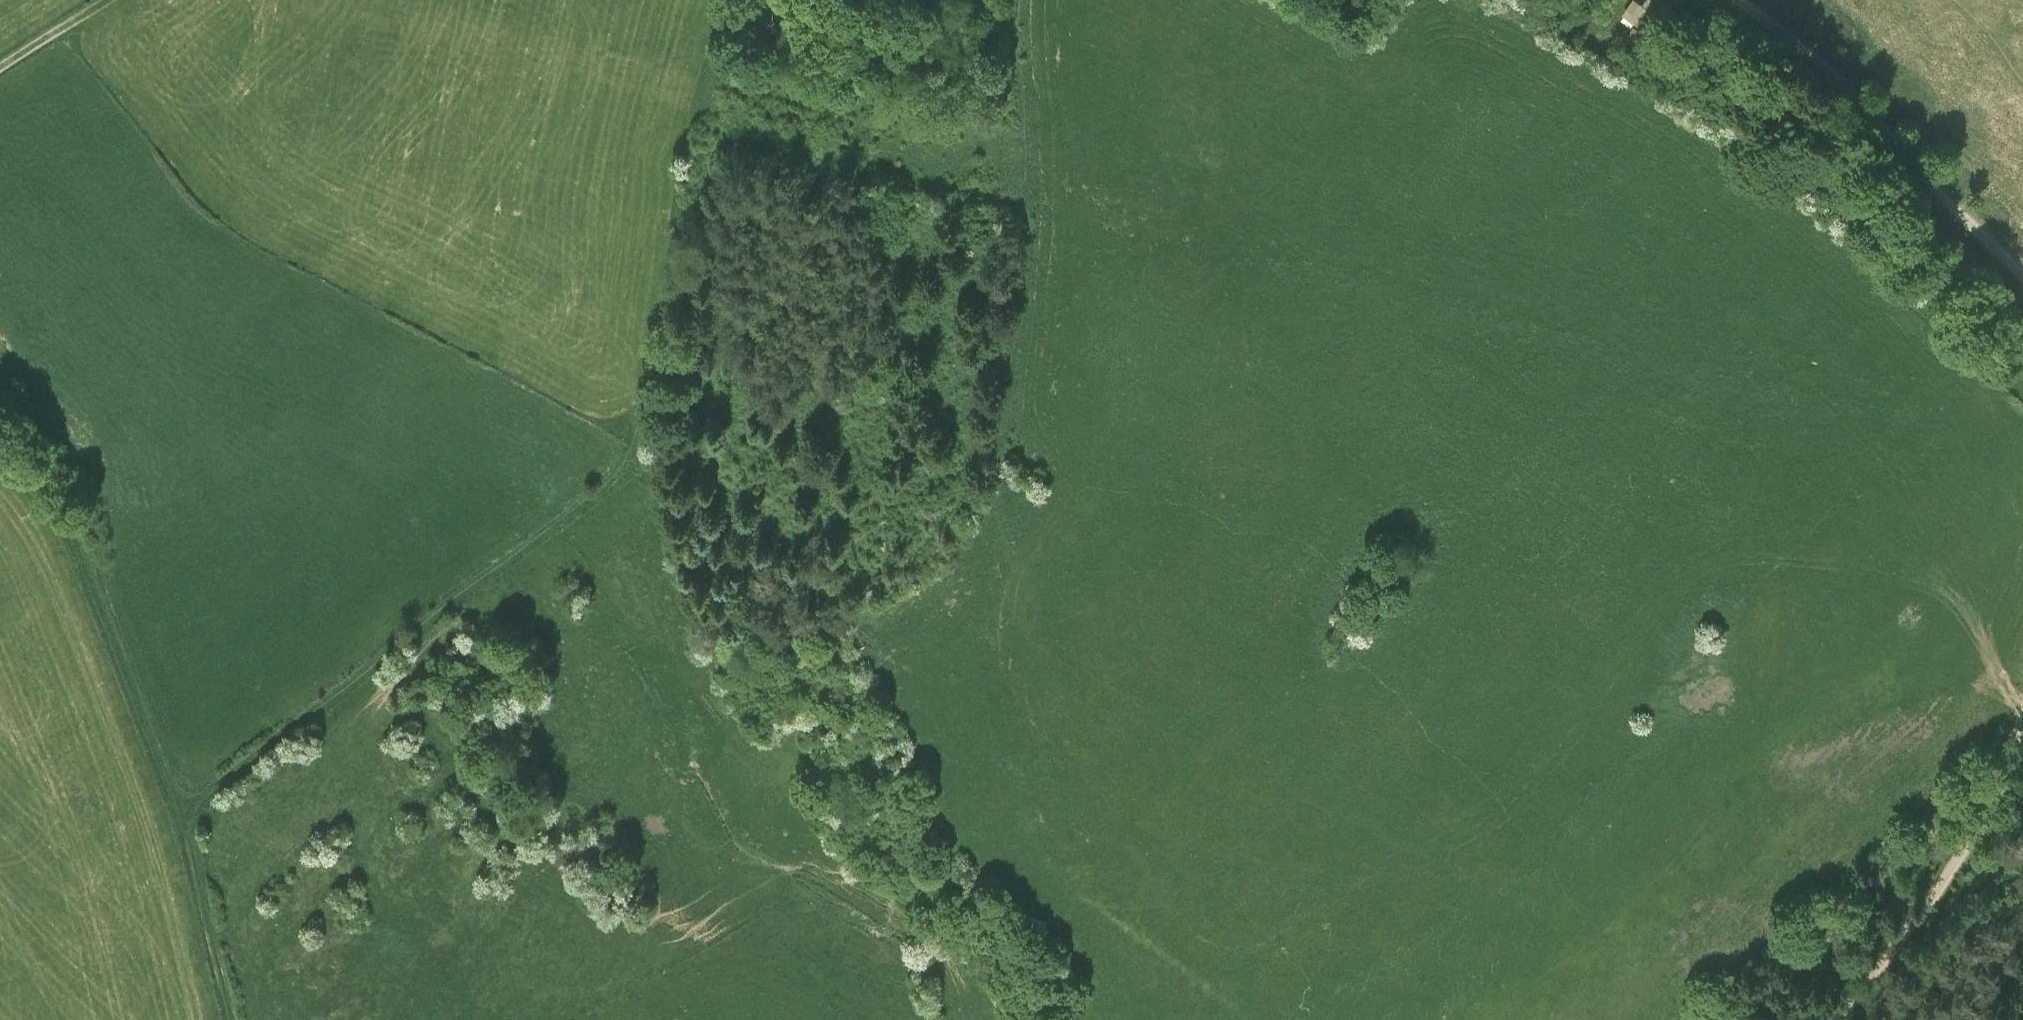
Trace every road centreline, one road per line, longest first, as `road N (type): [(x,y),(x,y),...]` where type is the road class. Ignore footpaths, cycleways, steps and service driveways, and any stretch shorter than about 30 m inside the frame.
road 1 (track): [(193,814),(627,472),(643,419),(686,135),(719,0)]
road 2 (track): [(0,428),(42,475),(137,721),(193,814),(240,1019)]
road 3 (track): [(1722,0),(1840,97),(2022,280)]
road 4 (track): [(1839,1019),(1982,823),(2022,716)]
road 5 (track): [(102,0),(0,67)]

